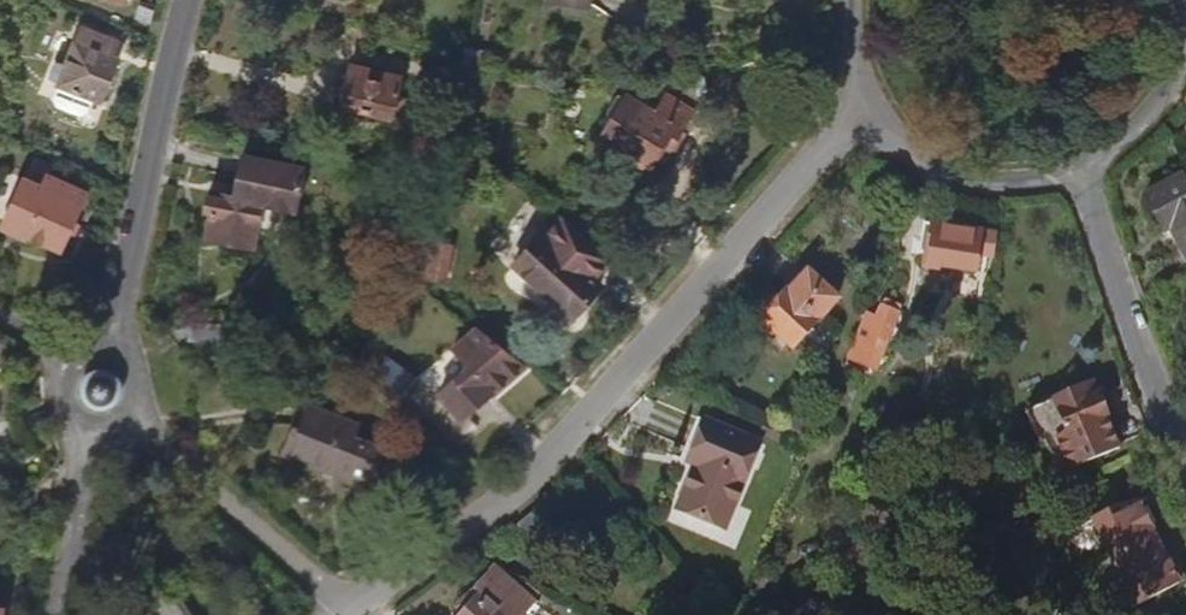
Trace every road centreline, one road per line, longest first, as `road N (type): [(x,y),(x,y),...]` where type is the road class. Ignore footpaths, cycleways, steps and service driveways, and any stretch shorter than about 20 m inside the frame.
road 1 (residential): [(348,608),(573,434),(869,96)]
road 2 (residential): [(188,0),(115,349)]
road 3 (residential): [(1081,166),(1135,330),(1185,452)]
road 4 (residential): [(137,420),(348,608)]
road 5 (residential): [(869,96),(900,133),(940,160),(986,175),(1034,177),(1081,166)]
road 6 (residential): [(56,614),(92,437)]
road 7 (residential): [(1081,166),(1131,136),(1168,92),(1185,45)]
road 8 (residential): [(115,349),(80,351),(57,379),(61,416),(92,437)]

